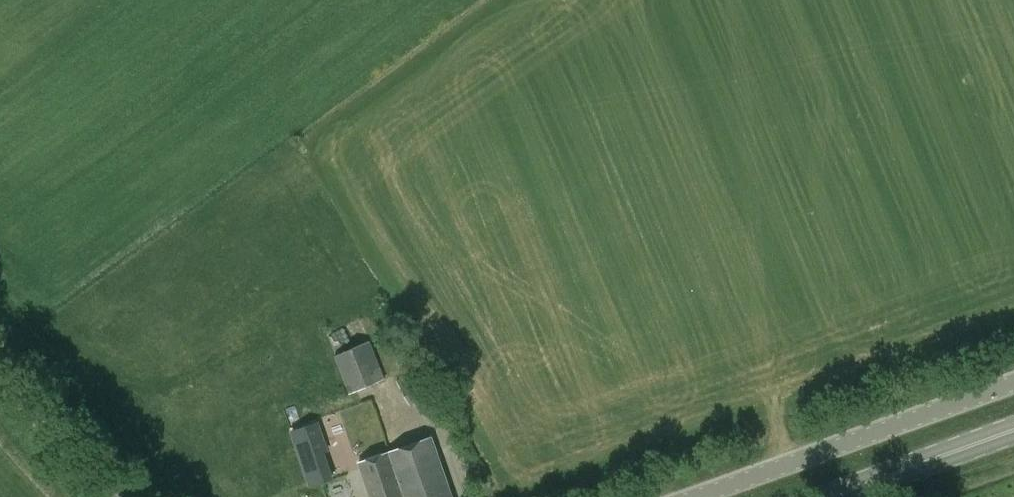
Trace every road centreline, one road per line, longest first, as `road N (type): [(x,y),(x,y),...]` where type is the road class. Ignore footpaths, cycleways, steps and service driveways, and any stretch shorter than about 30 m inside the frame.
road 1 (unclassified): [(684,496),(1013,383)]
road 2 (unclassified): [(138,496),(0,346)]
road 3 (secondary): [(838,496),(1013,434)]

